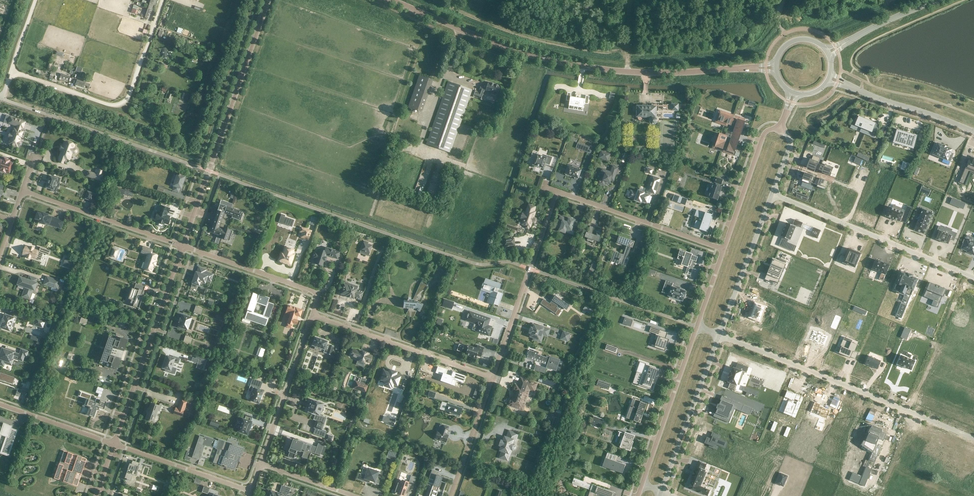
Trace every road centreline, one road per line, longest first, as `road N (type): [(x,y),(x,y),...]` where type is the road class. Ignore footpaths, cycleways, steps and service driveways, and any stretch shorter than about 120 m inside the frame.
road 1 (unclassified): [(754,69),(628,71),(562,63),(390,0)]
road 2 (residential): [(973,439),(720,335)]
road 3 (residential): [(268,0),(181,247)]
road 4 (residential): [(772,194),(973,278)]
road 5 (residential): [(181,247),(114,444)]
road 6 (residential): [(557,191),(492,378)]
road 7 (residential): [(313,315),(492,378)]
road 8 (residential): [(724,249),(557,191)]
road 9 (residential): [(181,247),(22,190)]
road 10 (residential): [(662,491),(720,335)]
road 11 (residential): [(697,327),(642,484)]
road 12 (residential): [(313,315),(311,291),(181,247)]
road 13 (residential): [(261,464),(313,315)]
road 14 (residential): [(720,335),(772,194)]
road 15 (residential): [(114,444),(251,491)]
road 16 (residential): [(779,130),(764,134),(724,249)]
road 17 (residential): [(973,131),(850,86)]
road 18 (residential): [(492,378),(451,495)]
road 19 (residential): [(0,405),(114,444)]

